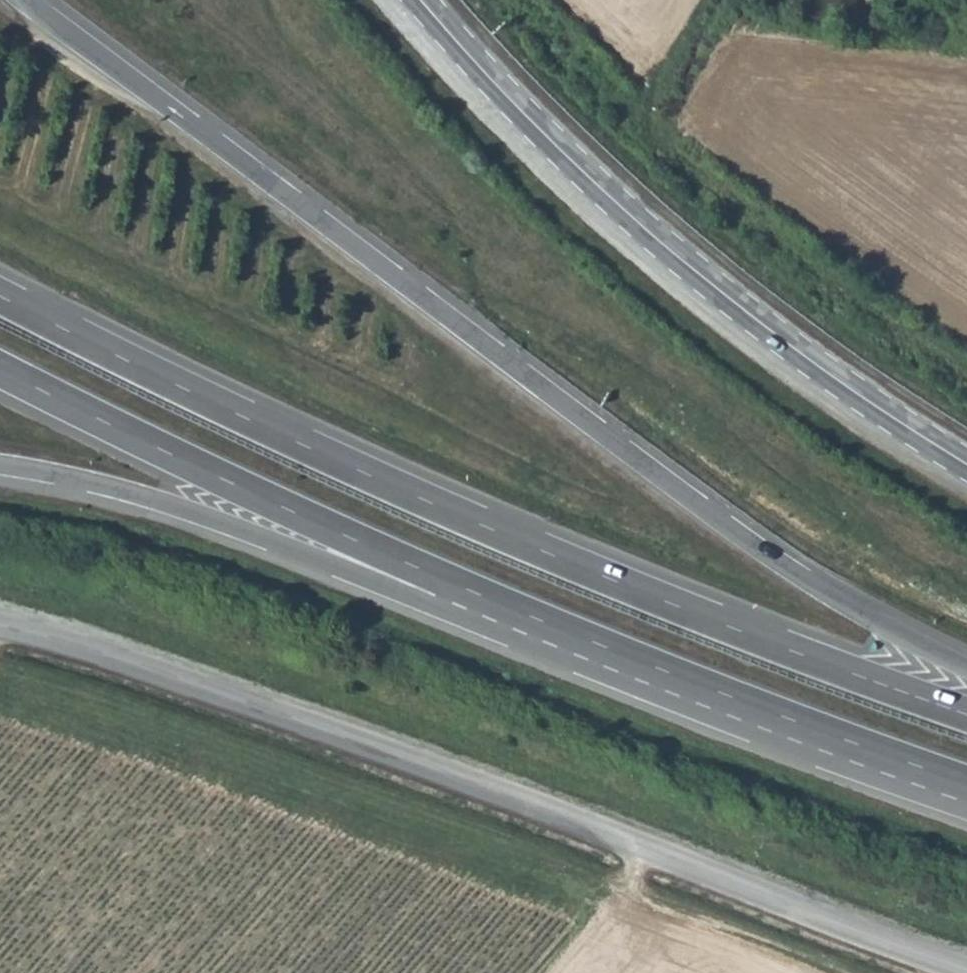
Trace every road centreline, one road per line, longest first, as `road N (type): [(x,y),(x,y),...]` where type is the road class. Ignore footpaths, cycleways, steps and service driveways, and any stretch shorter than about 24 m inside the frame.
road 1 (trunk): [(966,666),(854,608),(757,546),(27,0)]
road 2 (trunk): [(966,714),(547,553),(0,297)]
road 3 (tertiary): [(966,972),(174,676),(0,622)]
road 4 (tertiary): [(424,0),(541,129),(680,256),(863,398),(966,462)]
road 5 (trunk): [(0,368),(490,602)]
road 6 (trunk): [(0,464),(165,504),(410,596),(490,602)]
road 7 (trunk): [(490,602),(966,783)]

